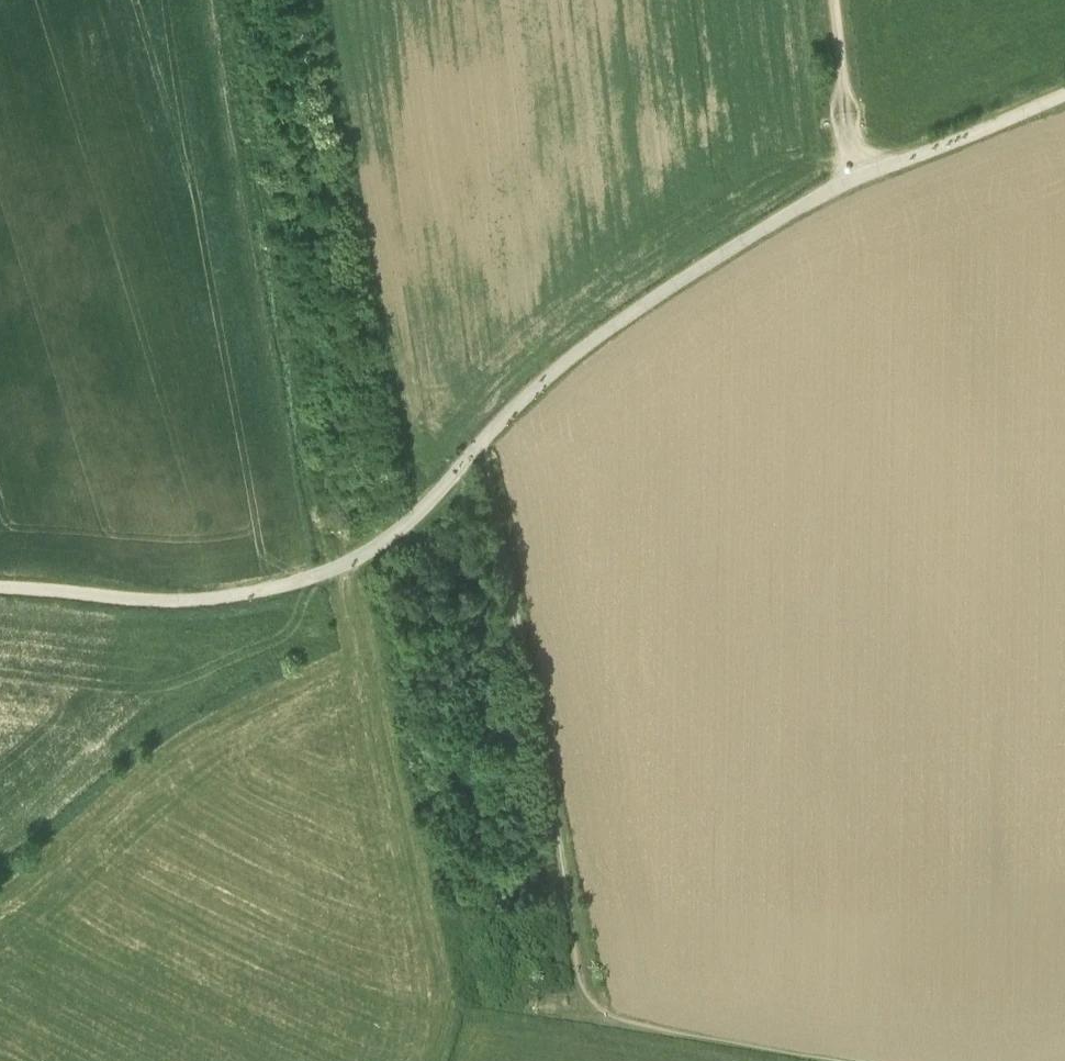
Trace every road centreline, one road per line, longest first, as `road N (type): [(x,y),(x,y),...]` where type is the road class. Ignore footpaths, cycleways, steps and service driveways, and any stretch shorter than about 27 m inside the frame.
road 1 (unclassified): [(0,585),(171,600),(283,583),(341,564),(416,514),(540,382),(677,281),(829,188),(1064,93)]
road 2 (track): [(834,0),(854,177)]

